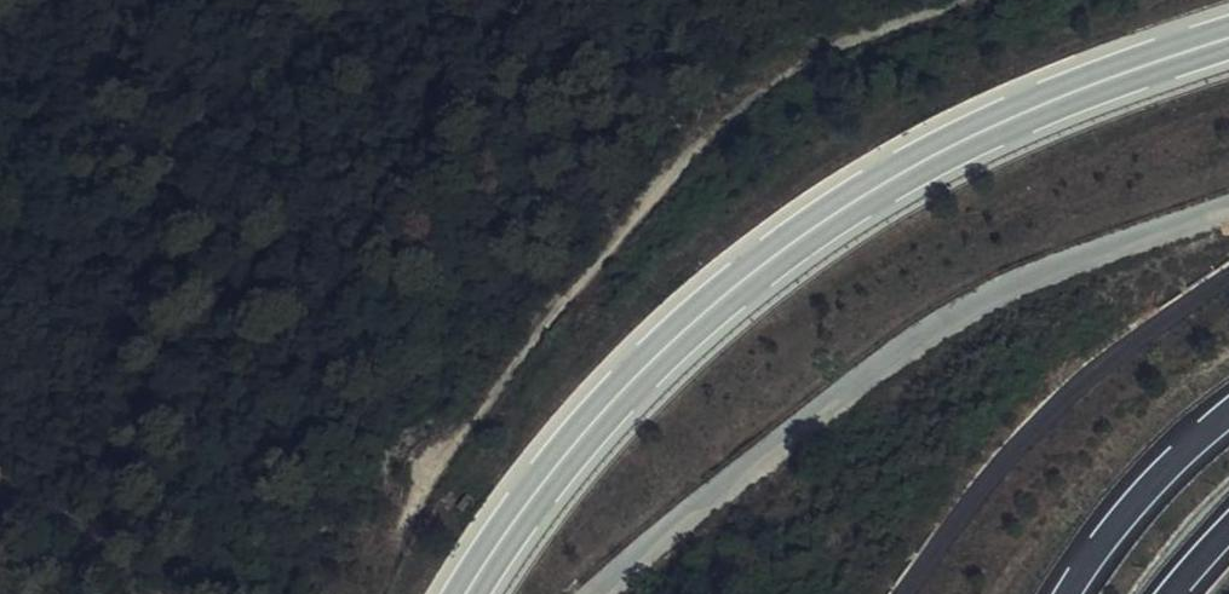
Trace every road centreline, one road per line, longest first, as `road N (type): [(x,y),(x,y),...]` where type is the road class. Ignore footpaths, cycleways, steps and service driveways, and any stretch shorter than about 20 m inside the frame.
road 1 (motorway): [(467,593),(629,377),(810,224),(916,161),(1105,80),(1228,39)]
road 2 (track): [(425,490),(564,302),(743,101),(826,52),(965,0)]
road 3 (unclassified): [(597,593),(699,505),(927,336),(1018,286),(1228,210)]
road 4 (track): [(906,593),(987,484),(1071,393),(1228,275)]
road 5 (motorway): [(1228,412),(1160,474),(1069,593)]

